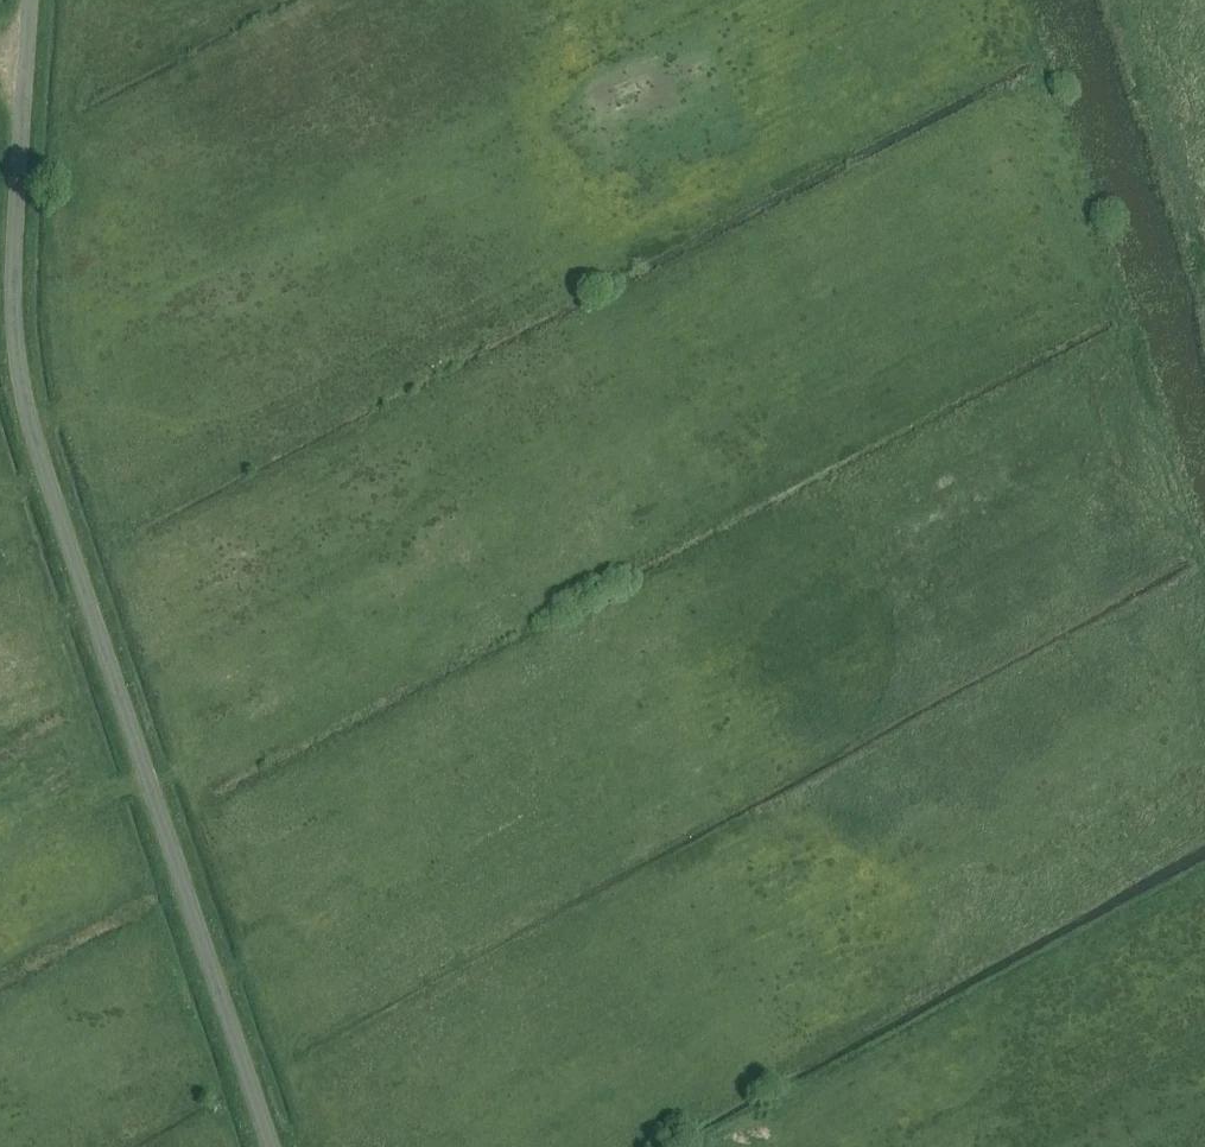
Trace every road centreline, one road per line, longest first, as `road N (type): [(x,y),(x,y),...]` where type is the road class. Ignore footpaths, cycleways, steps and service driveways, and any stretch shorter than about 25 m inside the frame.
road 1 (unclassified): [(270,1146),(30,429),(12,292),(30,0)]

